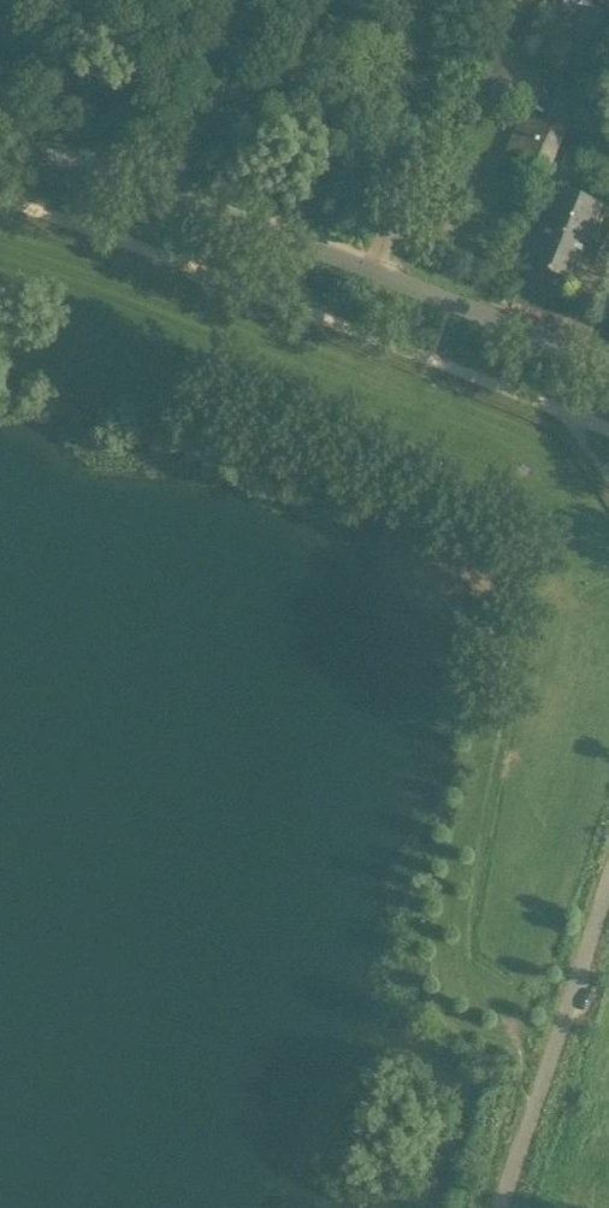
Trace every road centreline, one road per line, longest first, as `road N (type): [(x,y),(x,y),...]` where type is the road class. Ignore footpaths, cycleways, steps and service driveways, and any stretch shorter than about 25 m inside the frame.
road 1 (unclassified): [(608,365),(145,185),(0,144)]
road 2 (unclassified): [(499,1207),(608,885)]

